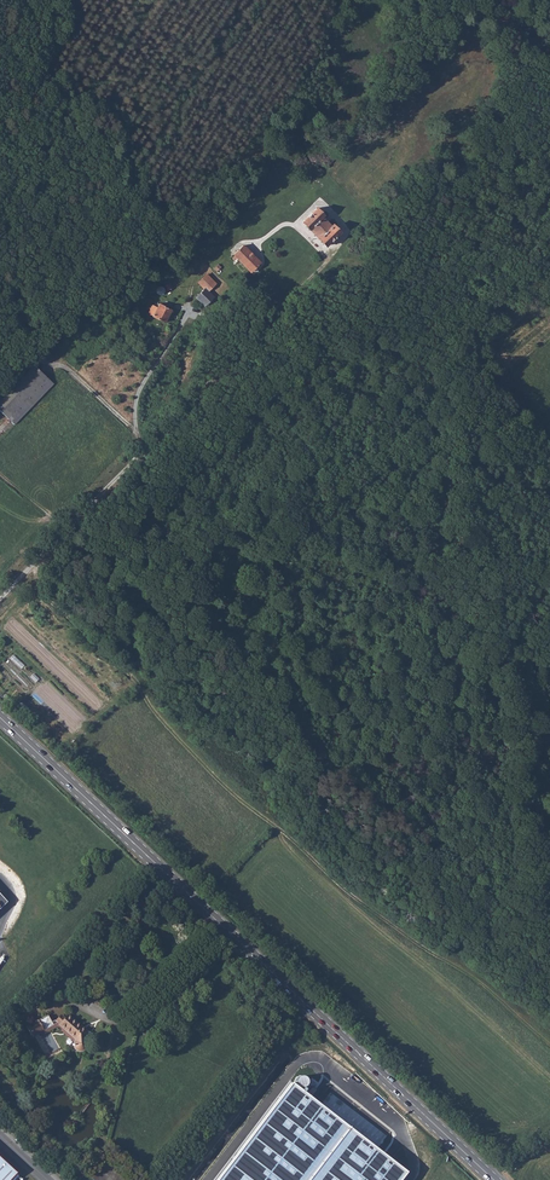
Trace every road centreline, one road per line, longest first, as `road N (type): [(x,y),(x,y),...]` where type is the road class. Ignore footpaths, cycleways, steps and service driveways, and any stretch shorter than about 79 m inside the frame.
road 1 (primary): [(493,1179),(0,717)]

